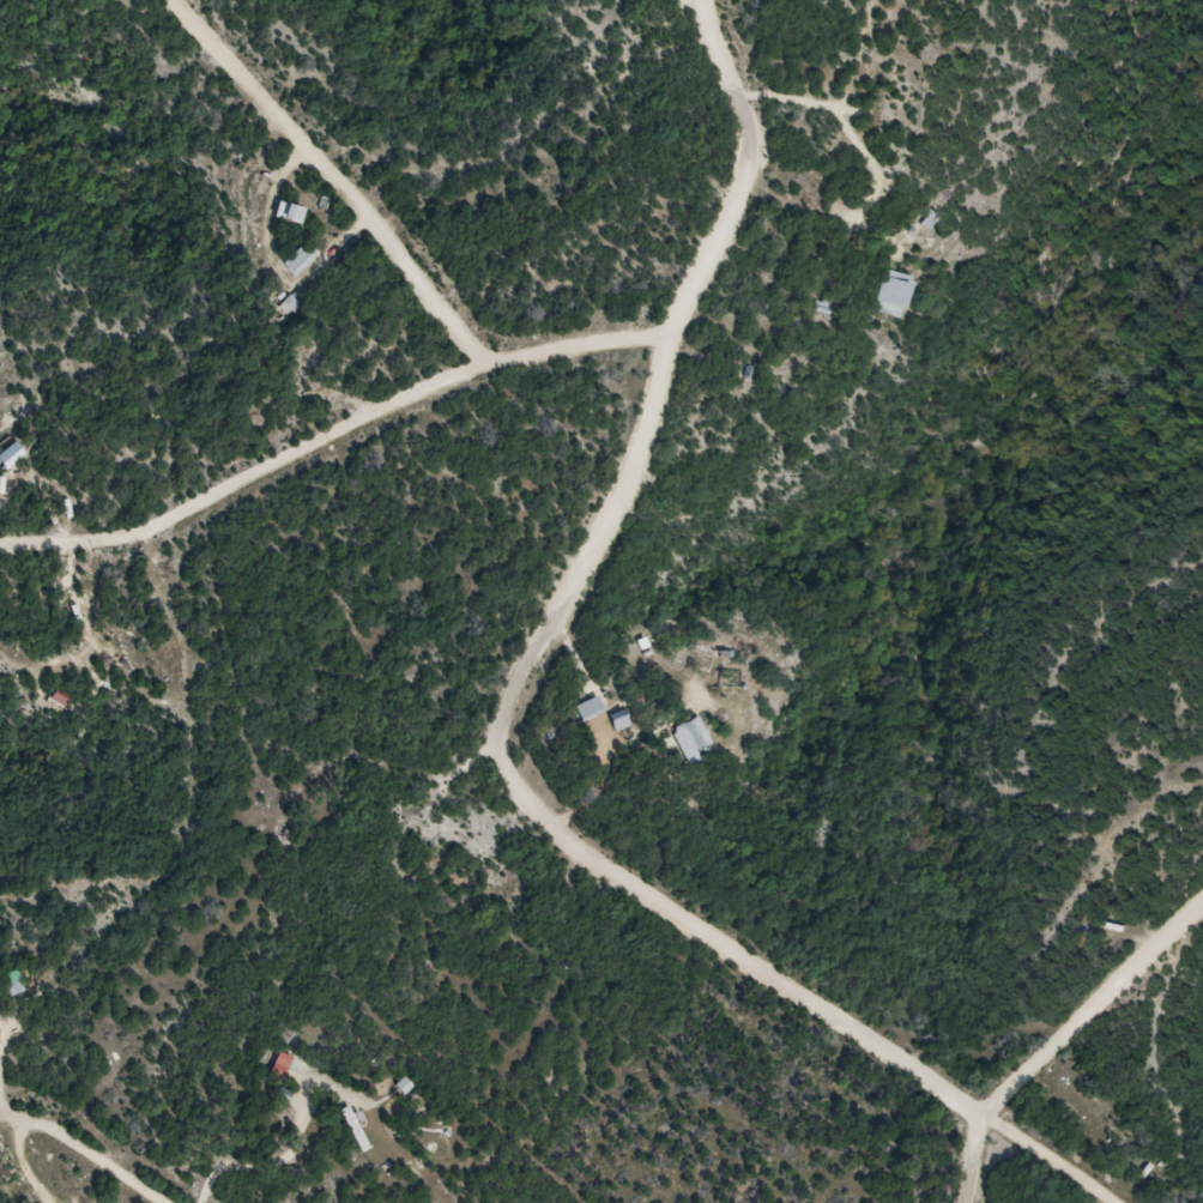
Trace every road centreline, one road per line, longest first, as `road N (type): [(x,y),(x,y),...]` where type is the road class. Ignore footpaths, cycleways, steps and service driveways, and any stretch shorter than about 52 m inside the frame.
road 1 (residential): [(1004,1128),(516,797),(498,726),(677,334)]
road 2 (residential): [(677,334),(596,328),(489,356),(156,525),(37,546),(0,543)]
road 3 (residential): [(489,356),(172,0)]
road 4 (residential): [(983,1202),(1051,1016),(1202,840)]
road 5 (residential): [(677,334),(757,147),(707,0)]
road 6 (residential): [(169,1202),(50,1126),(0,1112)]
road 7 (residential): [(1110,1202),(1004,1128)]

